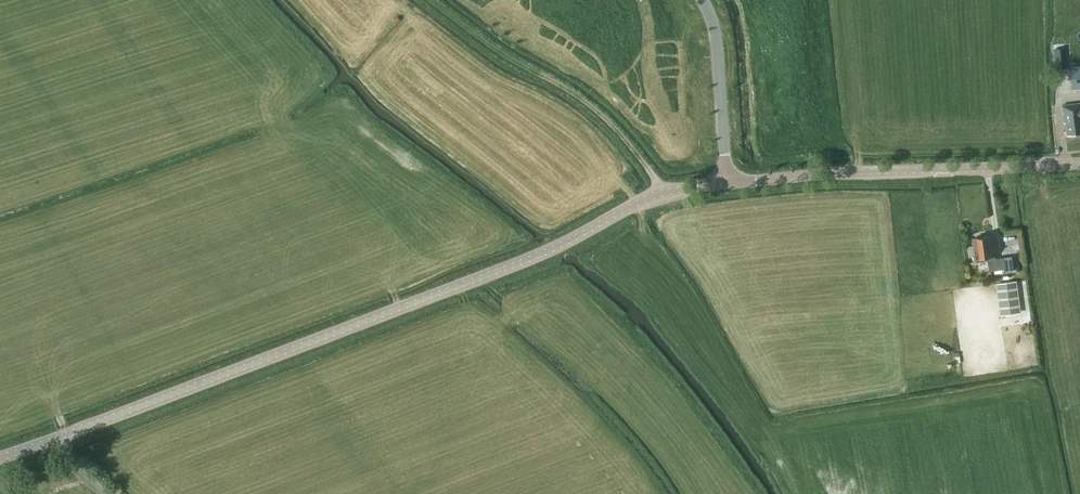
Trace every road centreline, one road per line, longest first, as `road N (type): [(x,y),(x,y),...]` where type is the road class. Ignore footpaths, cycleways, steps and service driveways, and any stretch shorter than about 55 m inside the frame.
road 1 (tertiary): [(0,457),(492,272),(648,197),(726,183)]
road 2 (tertiary): [(726,183),(1079,163)]
road 3 (track): [(663,193),(593,108),(429,0)]
road 4 (unclassified): [(703,0),(715,31),(726,183)]

